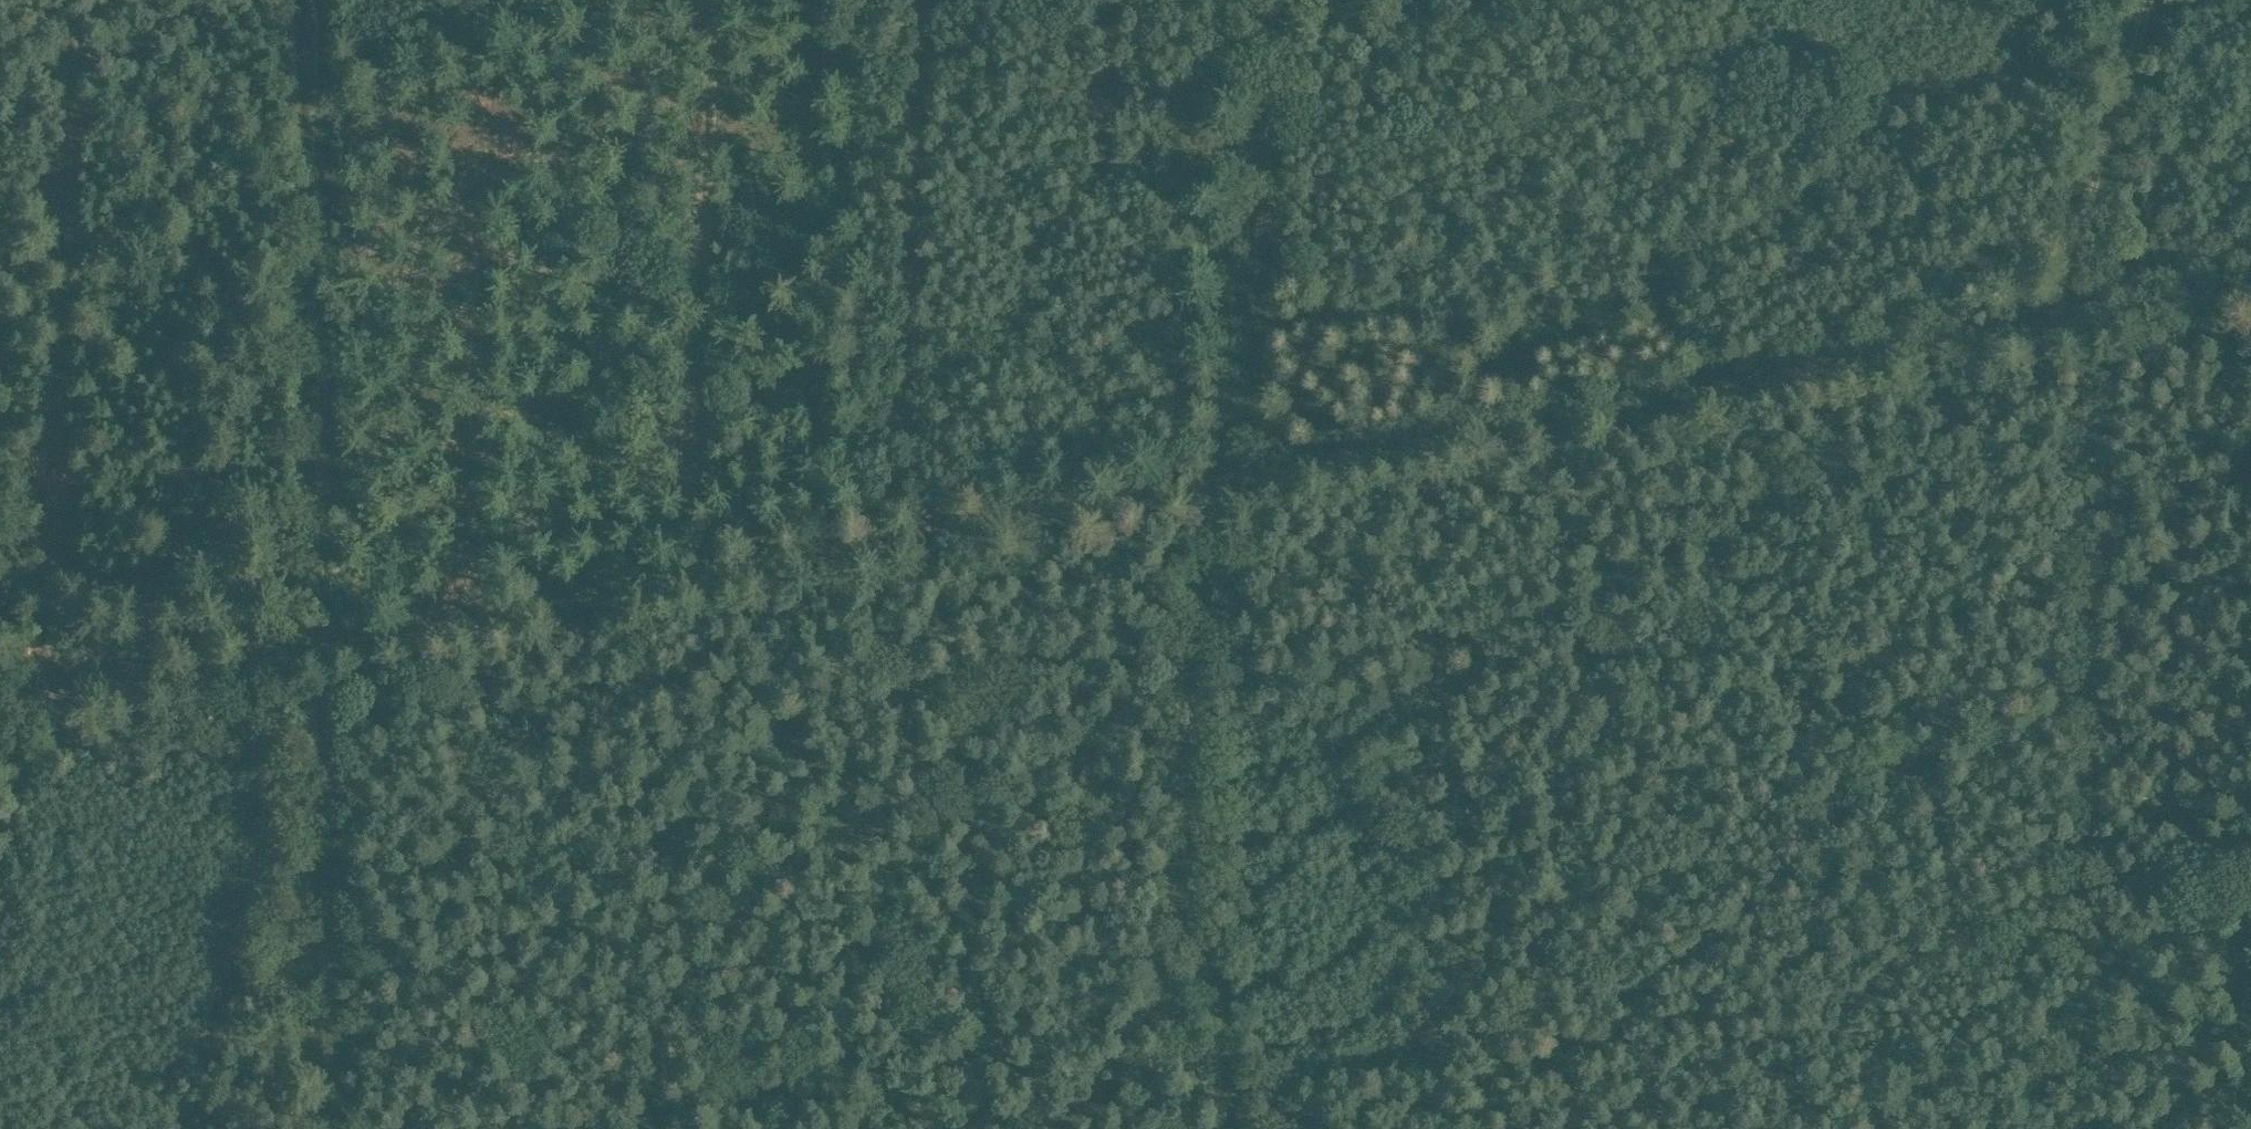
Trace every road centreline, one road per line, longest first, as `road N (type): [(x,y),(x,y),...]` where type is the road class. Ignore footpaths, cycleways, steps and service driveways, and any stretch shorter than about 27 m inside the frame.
road 1 (track): [(305,653),(1215,482)]
road 2 (track): [(1215,482),(2082,312)]
road 3 (track): [(295,0),(305,653)]
road 4 (track): [(2066,939),(2082,339)]
road 5 (track): [(1202,587),(1176,800),(1238,1128)]
road 6 (track): [(1215,482),(1221,352),(1268,0)]
road 7 (track): [(305,653),(322,1128)]
road 8 (track): [(2150,0),(2077,251),(2082,312)]
road 9 (track): [(305,653),(0,704)]
road 10 (track): [(2067,1128),(2066,939)]
road 11 (track): [(2250,278),(2082,312)]

